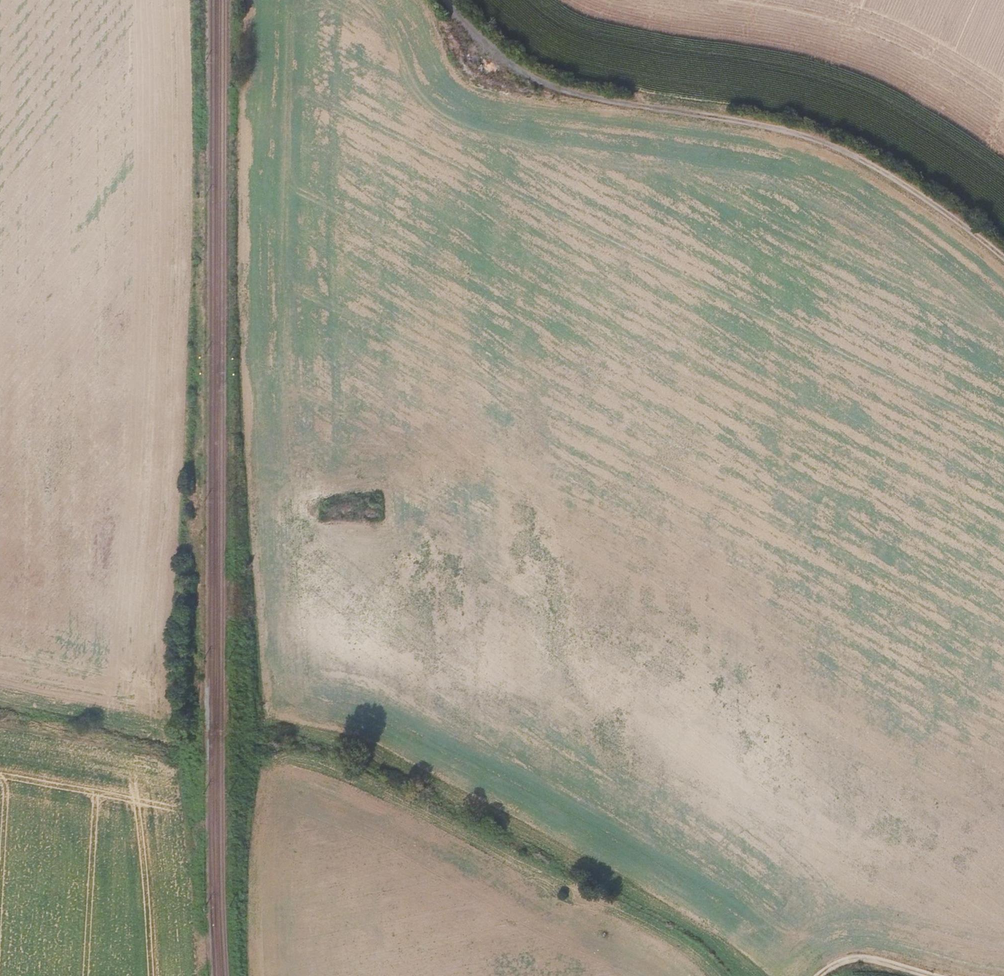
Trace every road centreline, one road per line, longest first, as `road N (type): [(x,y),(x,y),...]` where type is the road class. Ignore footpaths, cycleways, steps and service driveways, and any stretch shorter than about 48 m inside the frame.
road 1 (track): [(1003,257),(856,155),(768,125),(560,88),(504,62),(445,0)]
road 2 (track): [(817,975),(873,958),(939,975)]

